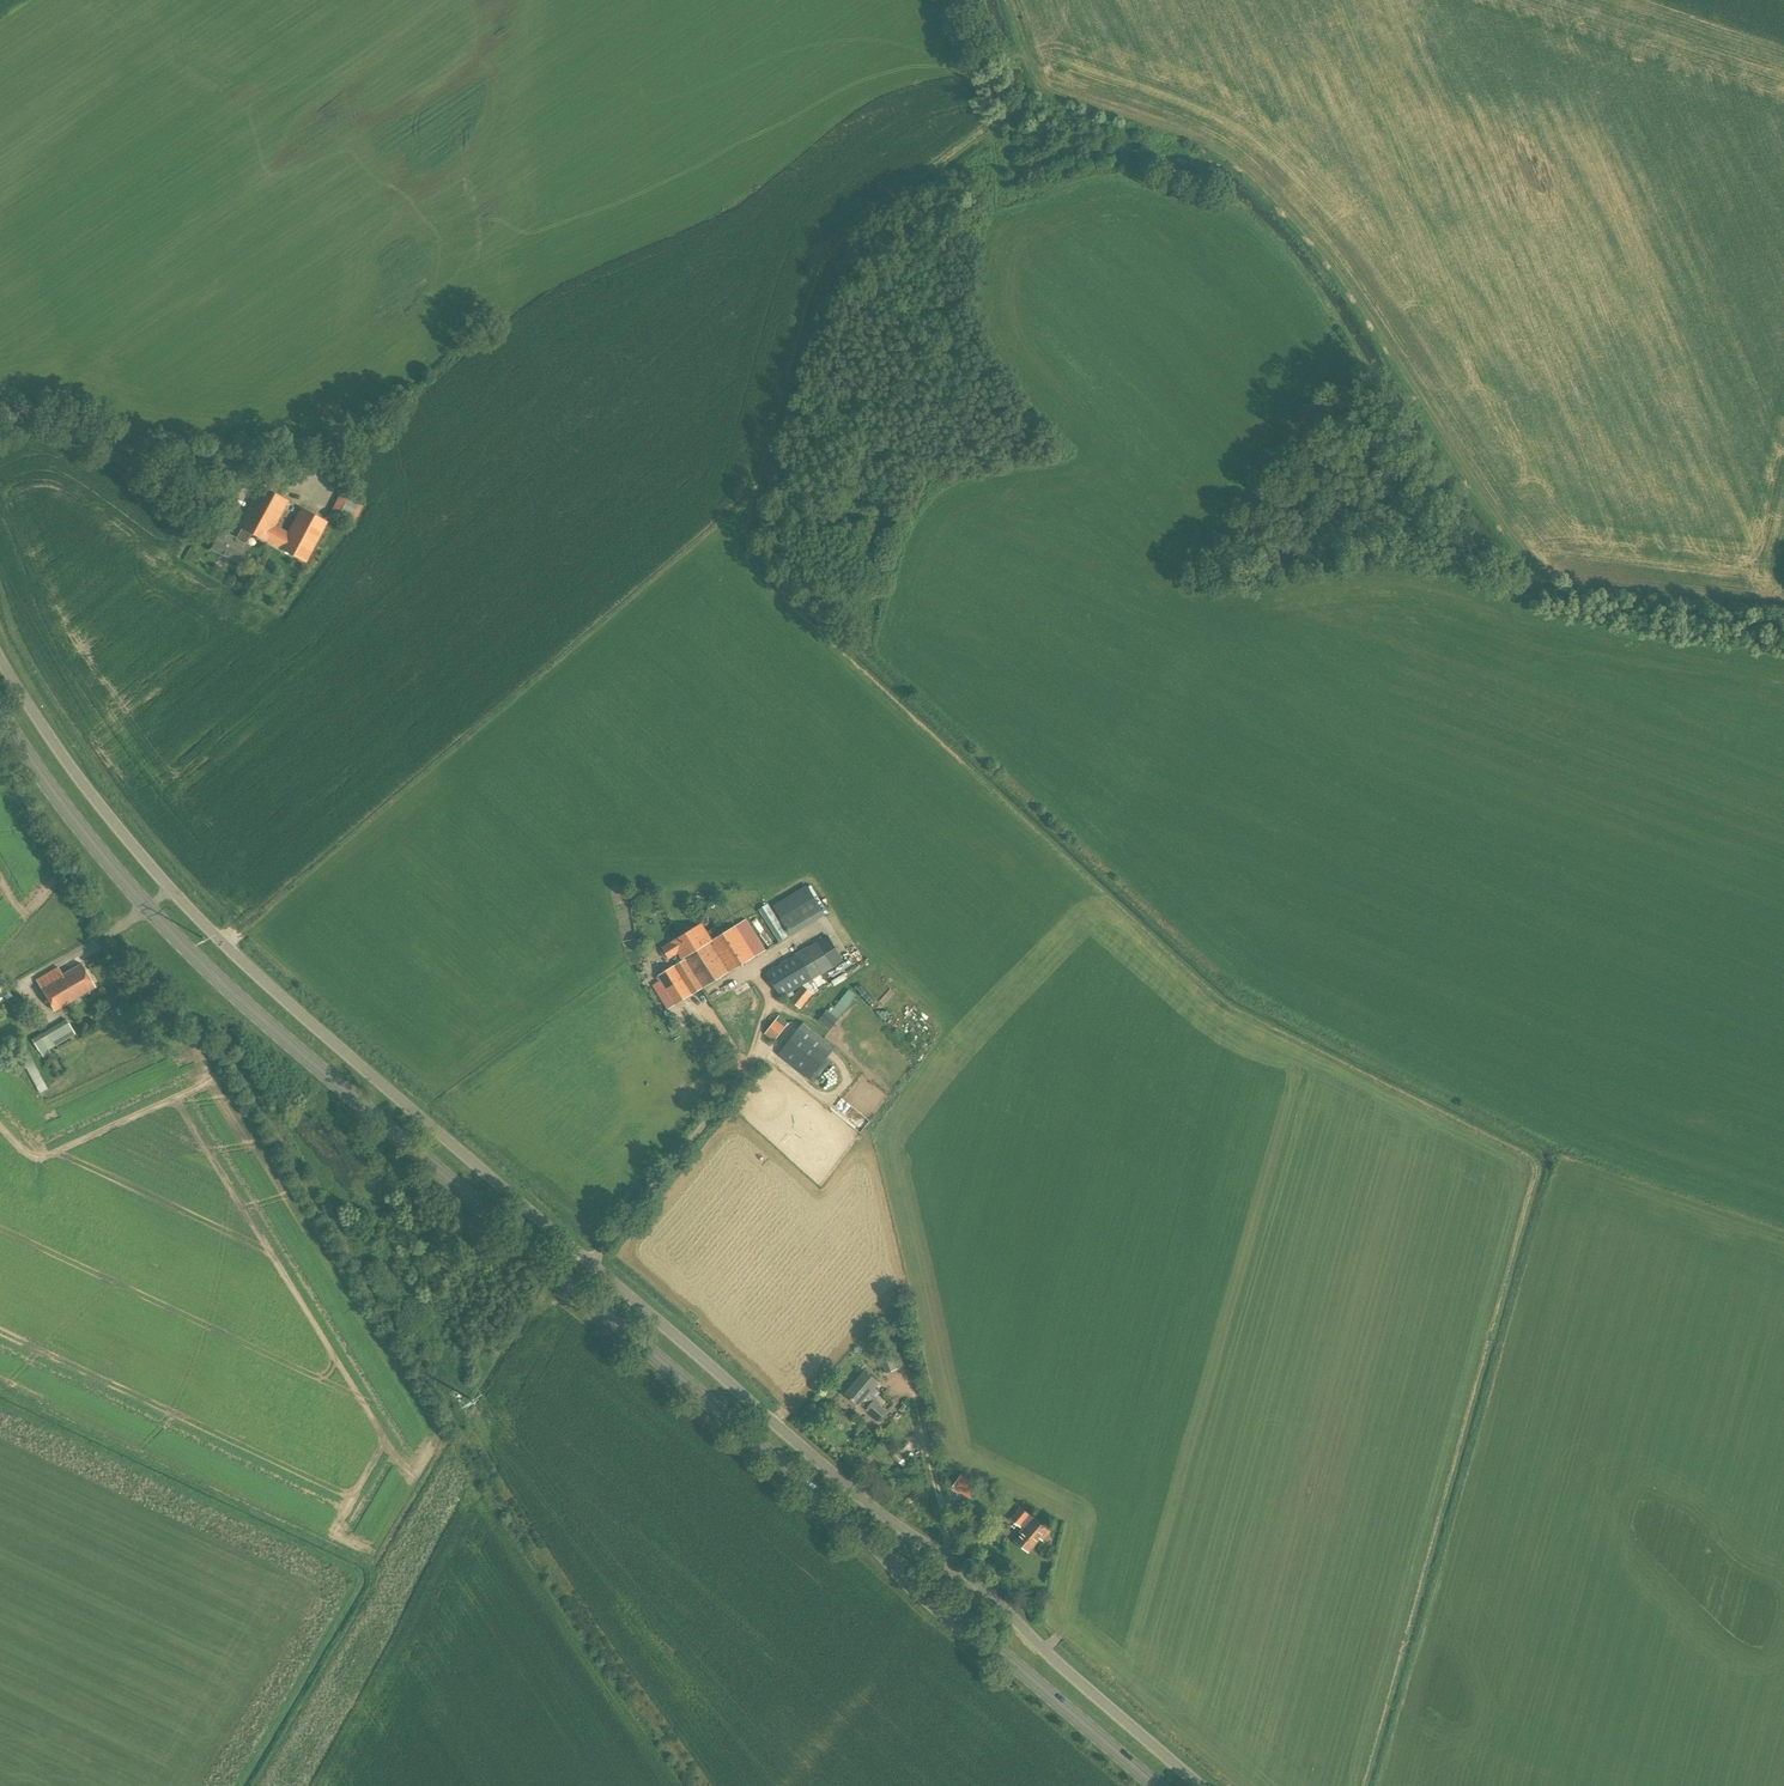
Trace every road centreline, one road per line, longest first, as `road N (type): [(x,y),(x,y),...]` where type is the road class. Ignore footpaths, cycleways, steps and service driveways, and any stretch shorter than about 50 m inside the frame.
road 1 (unclassified): [(1200,1785),(1005,1608),(865,1503),(224,947),(89,793),(0,657)]
road 2 (primary): [(1151,1785),(219,980),(109,864),(0,707)]

